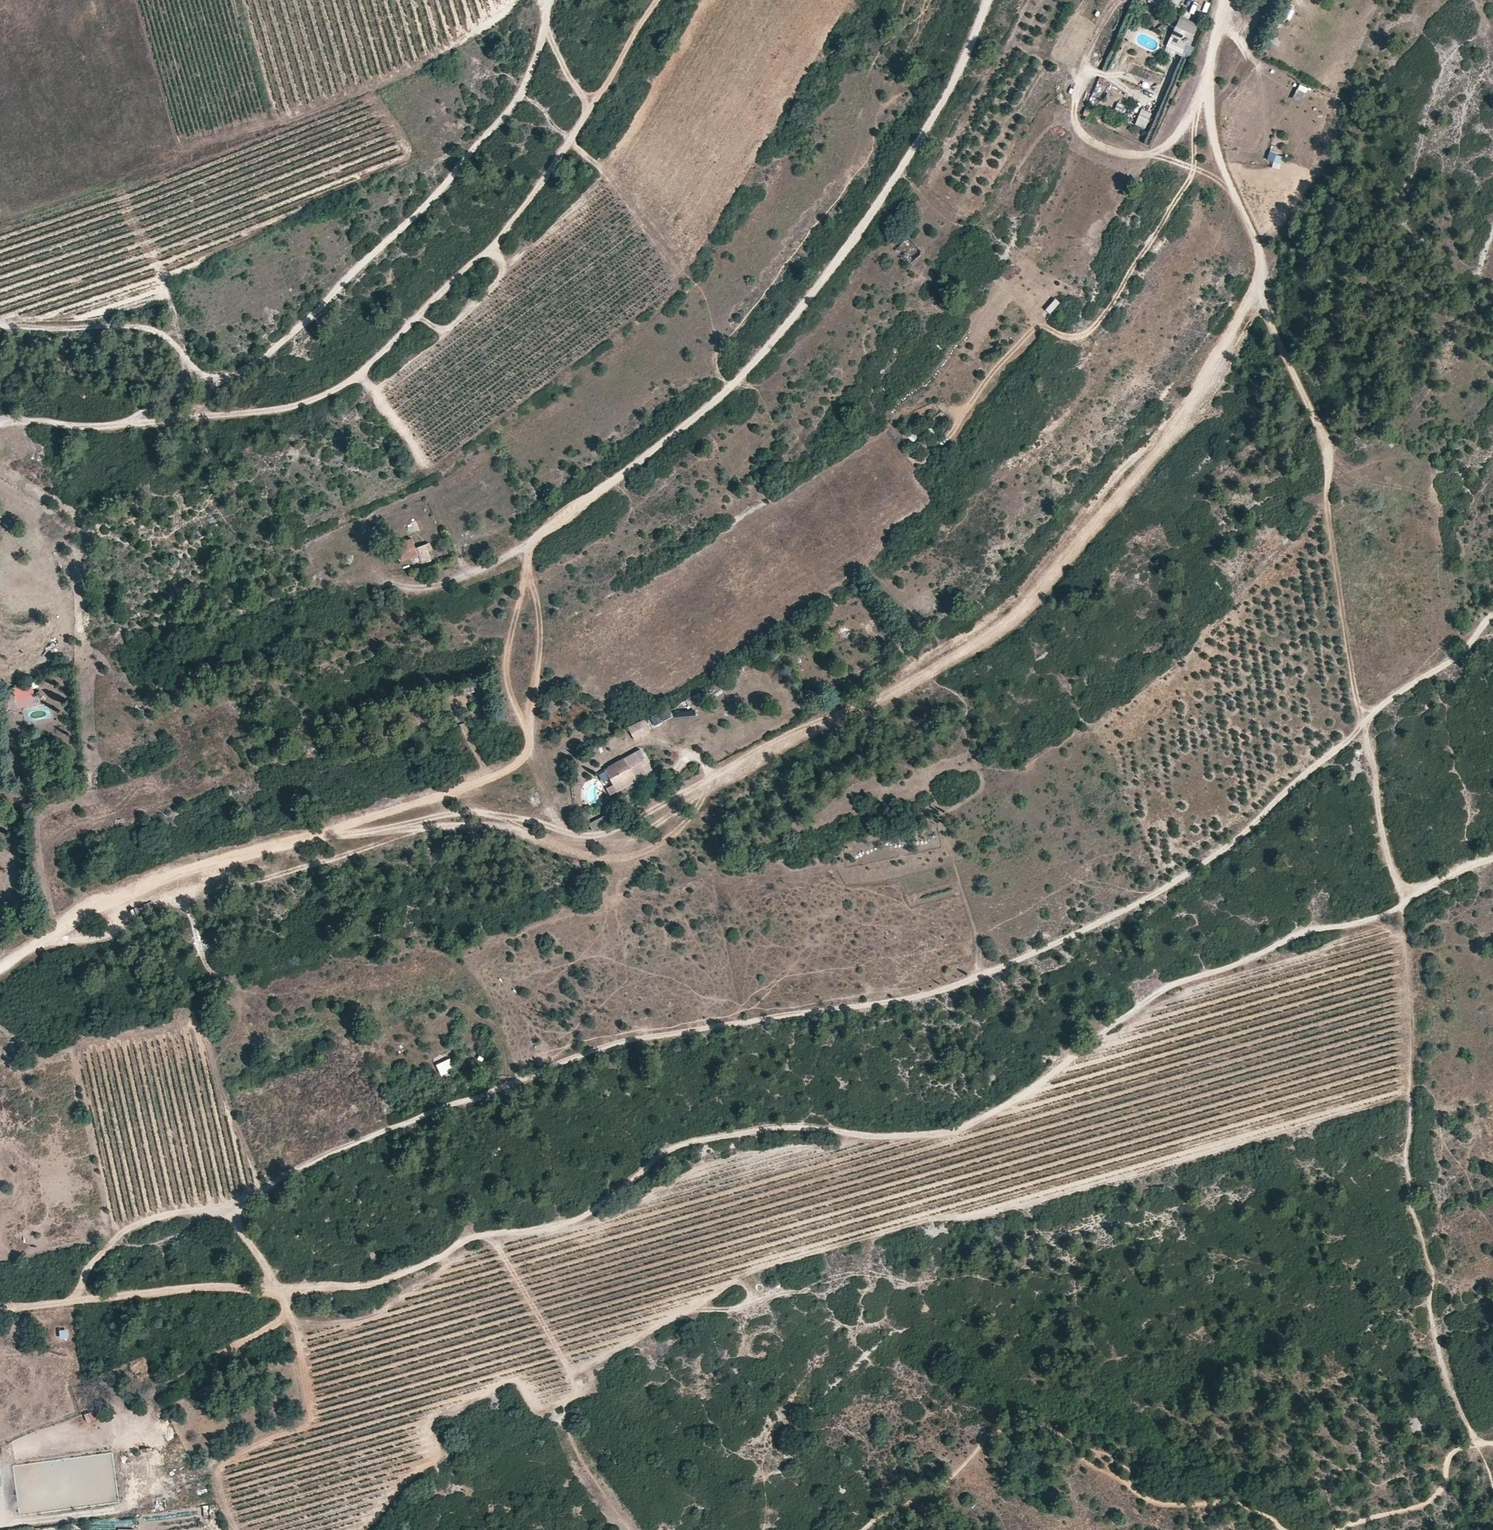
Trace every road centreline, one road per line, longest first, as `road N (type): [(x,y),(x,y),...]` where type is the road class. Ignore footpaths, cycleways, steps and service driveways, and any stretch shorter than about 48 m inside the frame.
road 1 (track): [(1492,614),(1470,644),(1402,691),(1228,848),(1153,894),(927,996),(634,1040),(490,1091),(292,1170),(230,1215),(165,1215),(120,1234),(89,1266),(71,1302)]
road 2 (track): [(1492,858),(1352,925),(1311,930),(1167,988),(1006,1105),(945,1132),(785,1127),(675,1148),(580,1218),(485,1236),(376,1284),(217,1288),(0,1311)]
road 3 (track): [(1223,0),(1208,75),(1214,140),(1266,268),(1255,291),(1323,453),(1355,695),(1385,848),(1404,899)]
road 4 (track): [(1255,291),(1211,386),(1017,620),(872,707),(622,829),(580,839),(563,833)]
road 5 (track): [(986,0),(961,68),(916,144),(844,252),(743,373),(534,540),(476,572),(464,564),(451,533)]
road 6 (track): [(0,421),(124,424),(200,376),(242,371),(274,348),(446,180),(522,91),(550,0)]
road 7 (track): [(657,0),(535,189),(479,258),(357,377),(289,408),(124,424)]
road 8 (track): [(563,833),(497,810),(276,845),(129,890),(0,968)]
road 9 (track): [(1283,1529),(1229,1501),(1167,1504),(1149,1497),(1087,1448),(1039,1426),(999,1431),(949,1482),(864,1529)]
road 10 (track): [(485,1236),(578,1376),(556,1419),(633,1529)]
road 11 (track): [(534,540),(506,664),(510,697),(563,833)]
road 12 (track): [(530,748),(517,766),(483,780),(308,840)]
road 13 (track): [(200,376),(153,331),(0,328)]
road 14 (track): [(0,932),(20,800),(11,733)]
road 15 (track): [(1474,1444),(1454,1452),(1433,1501),(1339,1529)]

